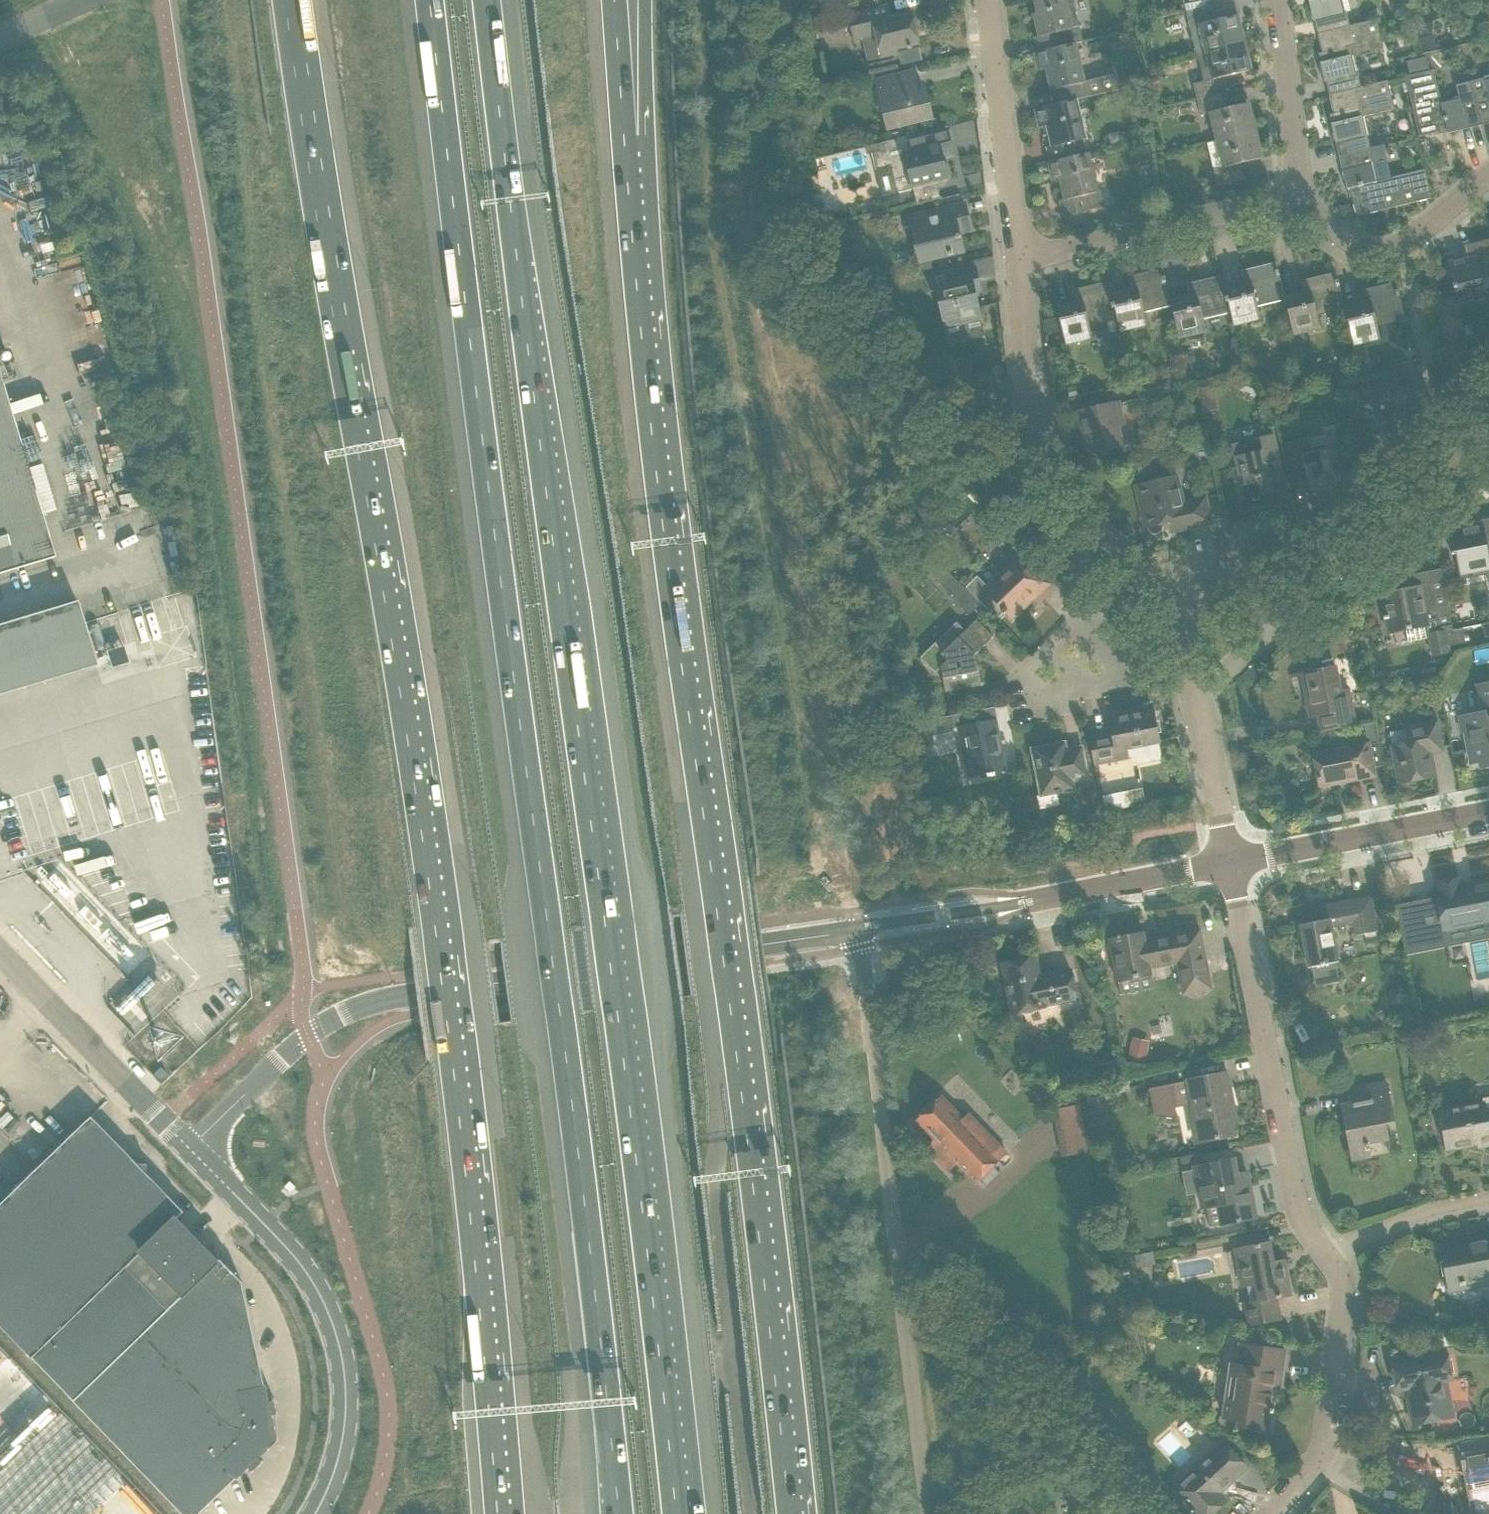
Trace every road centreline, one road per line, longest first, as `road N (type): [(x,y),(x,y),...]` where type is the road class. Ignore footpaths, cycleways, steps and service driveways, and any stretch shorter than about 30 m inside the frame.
road 1 (trunk): [(292,0),(444,945),(504,1513)]
road 2 (motorway): [(430,0),(619,1513)]
road 3 (motorway): [(675,1513),(488,0)]
road 4 (trunk): [(795,1513),(659,503),(624,141)]
road 5 (unclassified): [(929,1513),(858,929)]
road 6 (residential): [(858,929),(414,994)]
road 7 (tertiary): [(315,1513),(333,1475),(347,1408),(338,1333),(290,1251),(189,1149)]
road 8 (residential): [(1326,1259),(1298,1218),(1229,863)]
road 9 (residential): [(1138,559),(1020,675),(1028,709),(1069,699),(1130,663),(1182,616)]
road 10 (residential): [(1138,559),(1049,478),(1034,415),(1019,263)]
road 11 (residential): [(1019,263),(1303,199)]
road 12 (unclassified): [(414,994),(356,1007),(310,1035),(189,1149)]
road 13 (tertiary): [(0,953),(189,1149)]
road 14 (residential): [(1019,263),(990,0)]
road 15 (residential): [(1229,863),(1488,814)]
road 16 (residential): [(1229,863),(1182,616)]
road 17 (residential): [(1303,199),(1321,223),(1372,253),(1398,251),(1488,179)]
road 18 (residential): [(1022,902),(1229,863)]
road 19 (residential): [(1303,199),(1278,0)]
road 20 (residential): [(1326,1450),(1343,1304),(1341,1280),(1326,1259)]
road 21 (residential): [(1326,1259),(1404,1226),(1488,1205)]
road 22 (residential): [(1156,582),(1305,535)]
road 23 (residential): [(1426,1513),(1419,1455),(1326,1450)]
road 24 (trunk): [(624,141),(645,0)]
road 25 (trunk): [(624,141),(615,0)]

